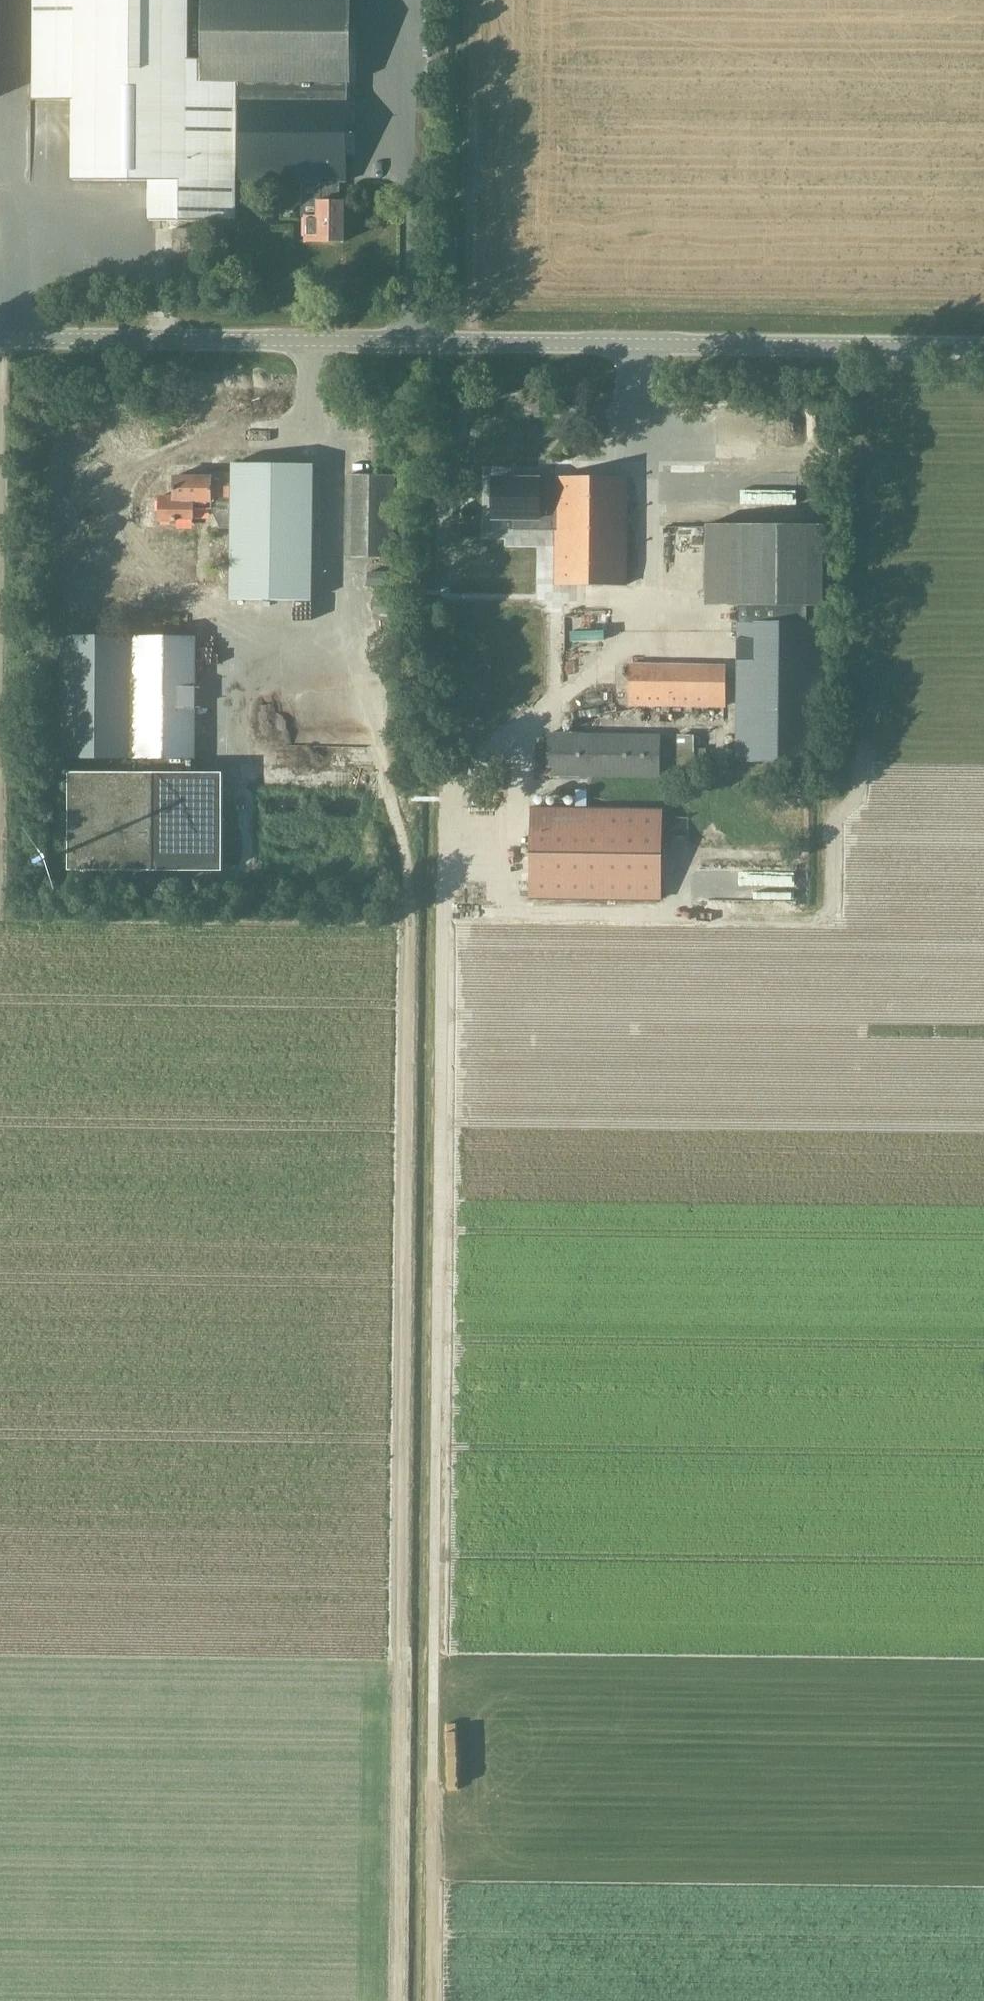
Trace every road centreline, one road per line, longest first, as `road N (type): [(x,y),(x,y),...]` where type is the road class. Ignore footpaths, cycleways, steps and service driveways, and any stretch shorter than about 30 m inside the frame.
road 1 (unclassified): [(983,347),(0,338)]

